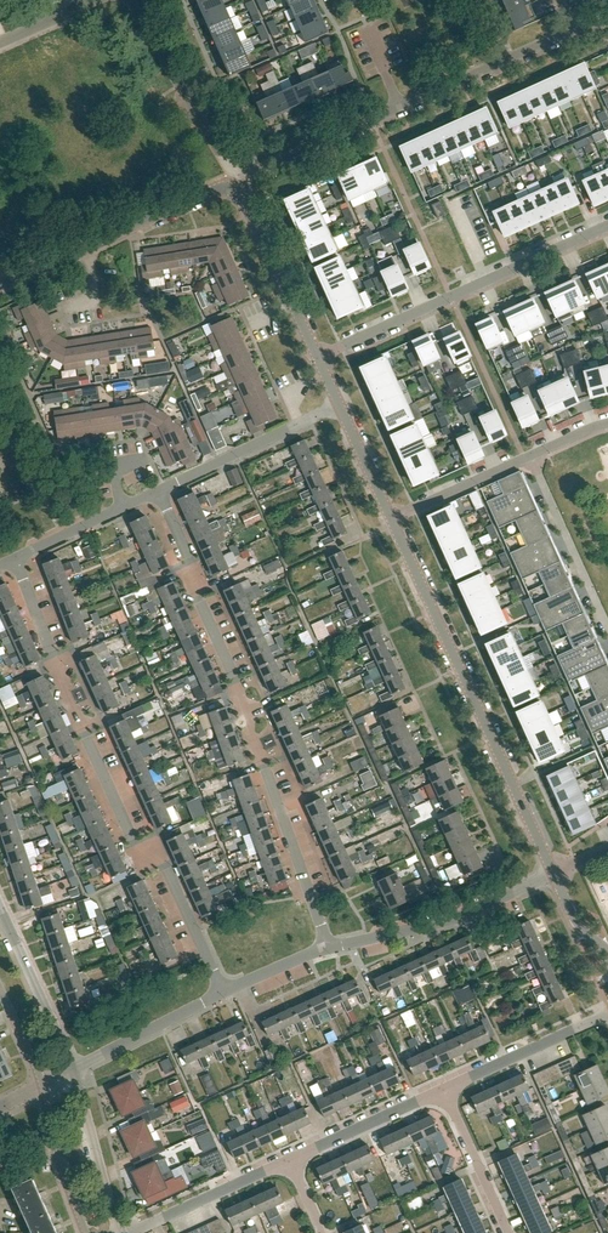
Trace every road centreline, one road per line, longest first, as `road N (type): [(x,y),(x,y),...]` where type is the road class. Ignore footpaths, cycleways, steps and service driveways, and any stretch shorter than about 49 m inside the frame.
road 1 (residential): [(329,949),(234,677),(156,488)]
road 2 (residential): [(222,993),(165,866),(135,844),(16,559)]
road 3 (unclassified): [(554,872),(392,518)]
road 4 (unclassified): [(236,181),(575,30)]
road 5 (residential): [(318,359),(607,225)]
road 6 (unclassified): [(0,284),(236,181)]
road 7 (unclassified): [(329,949),(451,919),(554,872)]
road 8 (unclassified): [(236,181),(133,0)]
road 9 (unclassified): [(156,488),(339,404)]
road 10 (unclassified): [(318,359),(236,181)]
road 11 (residential): [(529,457),(607,627)]
road 12 (unclassified): [(446,1092),(607,1015)]
road 13 (unclassified): [(129,1232),(291,1163)]
road 14 (unclassified): [(72,1069),(0,911)]
road 15 (unclassified): [(122,1232),(72,1069)]
road 16 (unclassified): [(291,1163),(446,1092)]
road 17 (unclassified): [(72,1069),(222,993)]
road 18 (unclassified): [(16,559),(156,488)]
road 19 (residential): [(509,1232),(446,1092)]
road 20 (unclassified): [(42,1087),(85,1232)]
road 21 (residential): [(392,518),(529,457)]
road 22 (unclassified): [(392,518),(339,404)]

